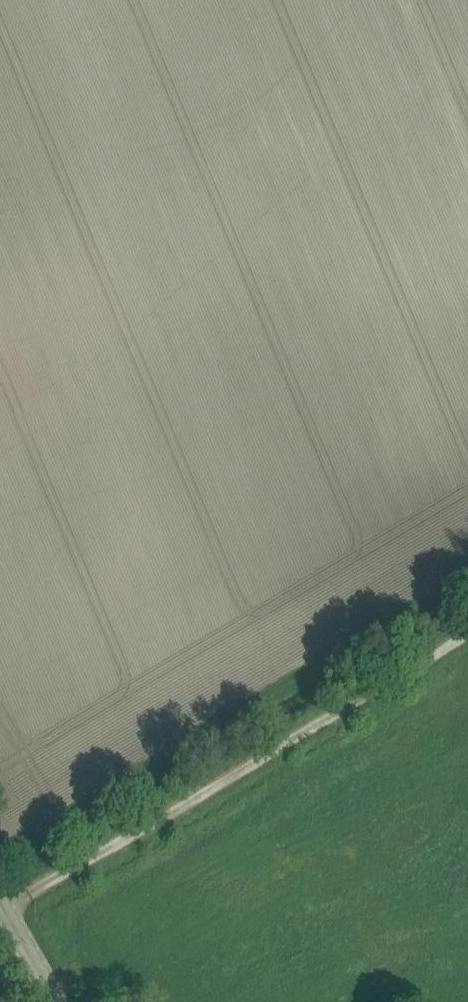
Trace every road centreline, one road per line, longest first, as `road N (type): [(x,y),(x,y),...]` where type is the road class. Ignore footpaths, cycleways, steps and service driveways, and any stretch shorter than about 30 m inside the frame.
road 1 (track): [(467,628),(4,910)]

